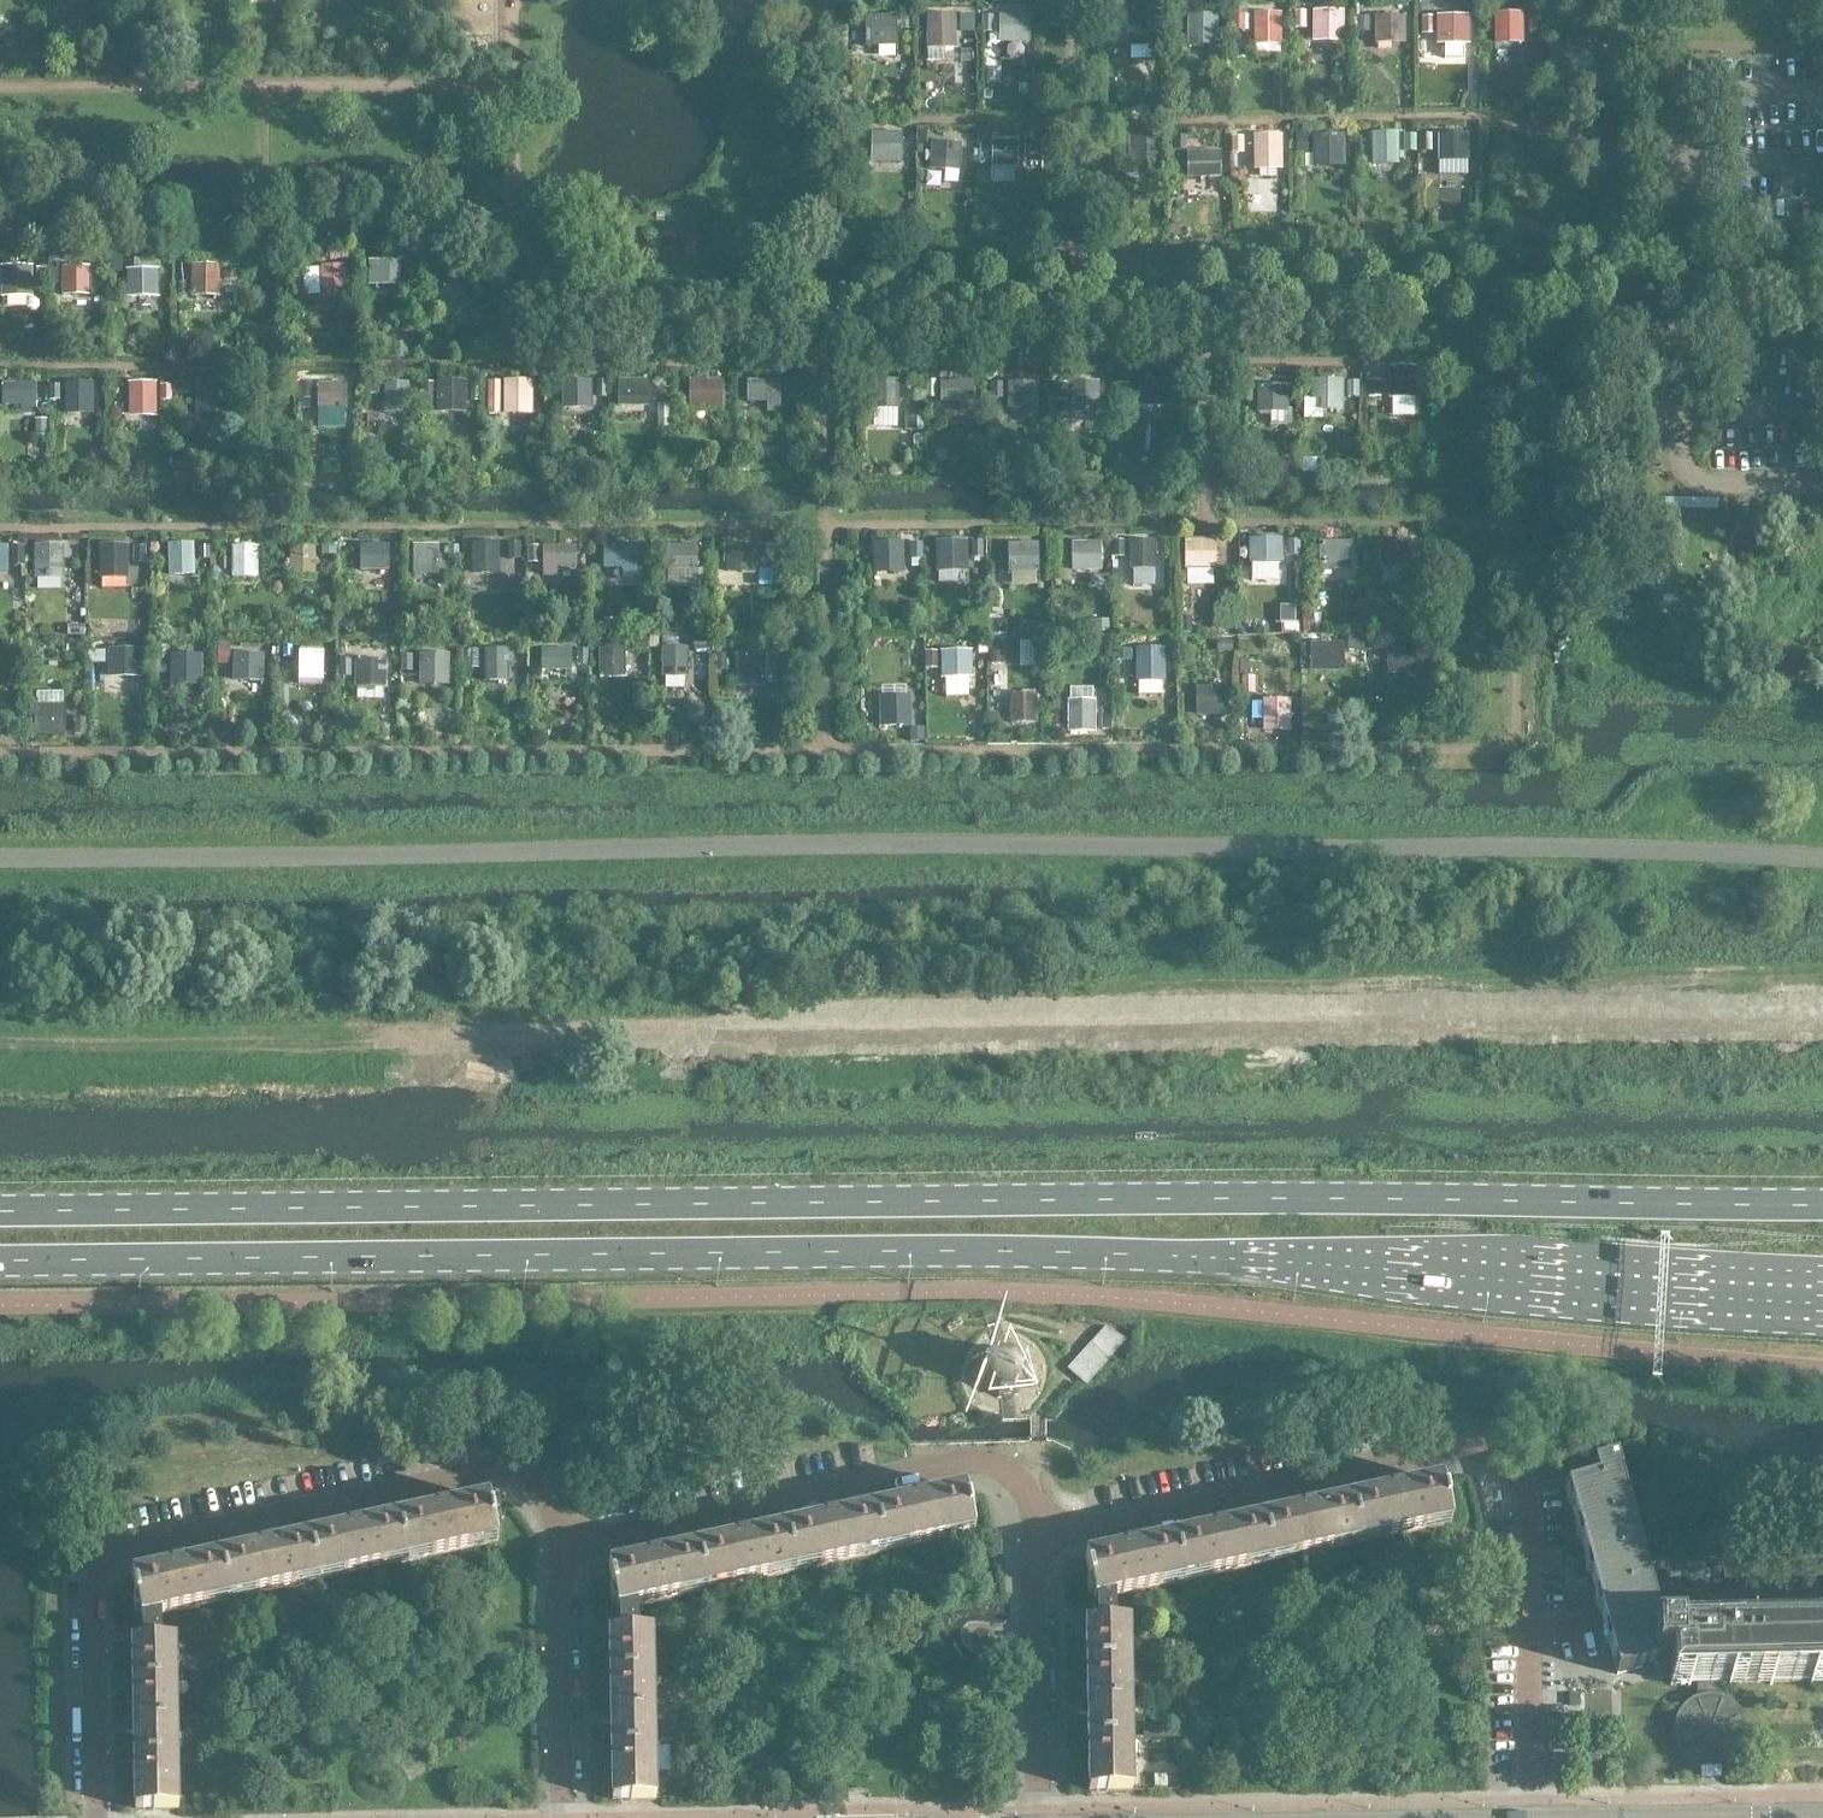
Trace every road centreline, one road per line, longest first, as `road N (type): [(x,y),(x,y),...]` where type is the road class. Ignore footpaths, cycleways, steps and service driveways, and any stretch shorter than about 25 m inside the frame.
road 1 (primary): [(0,1264),(1075,1252),(1822,1302)]
road 2 (primary): [(1822,1203),(1189,1197),(0,1210)]
road 3 (residential): [(1031,1537),(1463,1446),(1500,1448),(1513,1457),(1526,1491),(1534,1817)]
road 4 (residential): [(93,1817),(92,1584),(109,1557),(498,1473),(536,1477),(551,1490),(560,1544)]
road 5 (residential): [(560,1544),(978,1463),(1014,1482),(1031,1537)]
road 6 (residential): [(1039,1817),(1031,1537)]
road 7 (residential): [(555,1817),(560,1544)]

